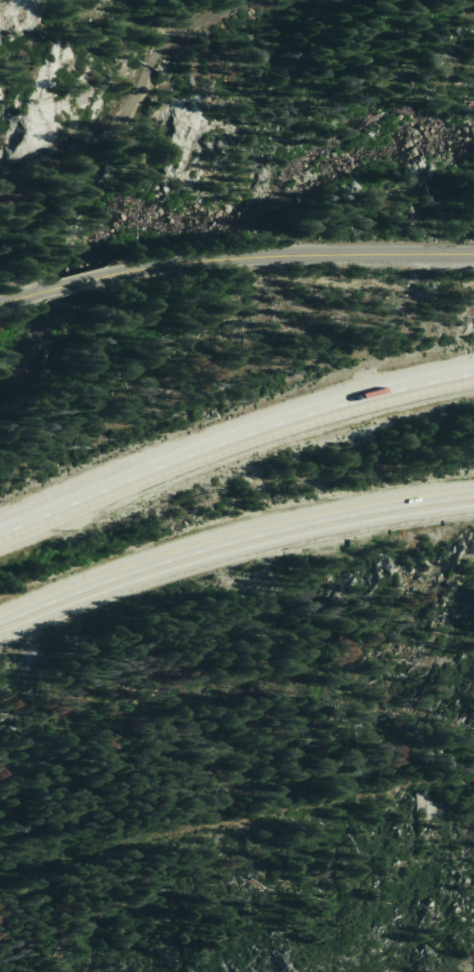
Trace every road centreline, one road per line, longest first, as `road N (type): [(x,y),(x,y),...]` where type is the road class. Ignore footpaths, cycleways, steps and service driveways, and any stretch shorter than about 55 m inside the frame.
road 1 (motorway): [(473,377),(288,410),(0,530)]
road 2 (motorway): [(0,645),(262,550),(473,501)]
road 3 (tertiary): [(104,275),(271,256),(473,254)]

